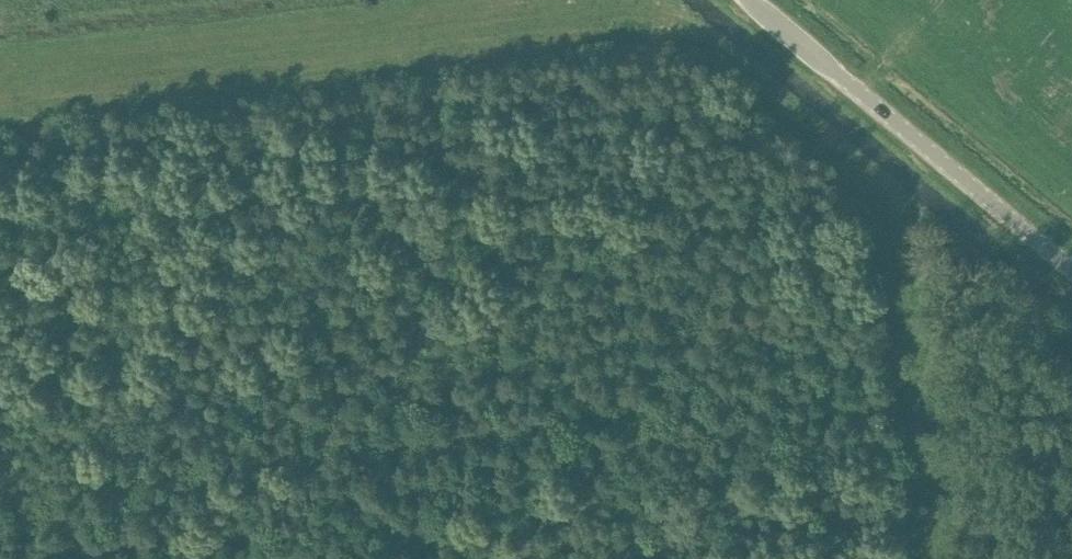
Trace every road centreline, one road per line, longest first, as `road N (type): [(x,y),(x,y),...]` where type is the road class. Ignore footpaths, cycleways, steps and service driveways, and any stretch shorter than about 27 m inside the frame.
road 1 (tertiary): [(1071,273),(745,0)]

